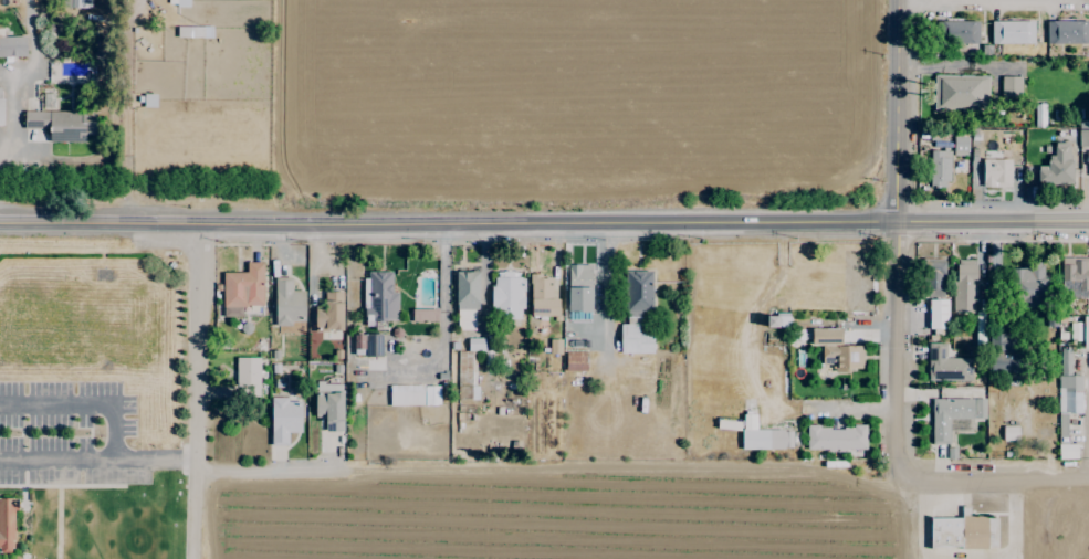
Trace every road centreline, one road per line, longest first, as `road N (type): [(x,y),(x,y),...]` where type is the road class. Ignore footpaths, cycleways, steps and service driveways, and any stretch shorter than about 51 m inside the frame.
road 1 (tertiary): [(897,221),(0,228)]
road 2 (residential): [(900,0),(901,483)]
road 3 (tertiary): [(1088,220),(897,221)]
road 4 (residential): [(901,483),(1088,481)]
road 5 (residential): [(900,0),(1064,0)]

